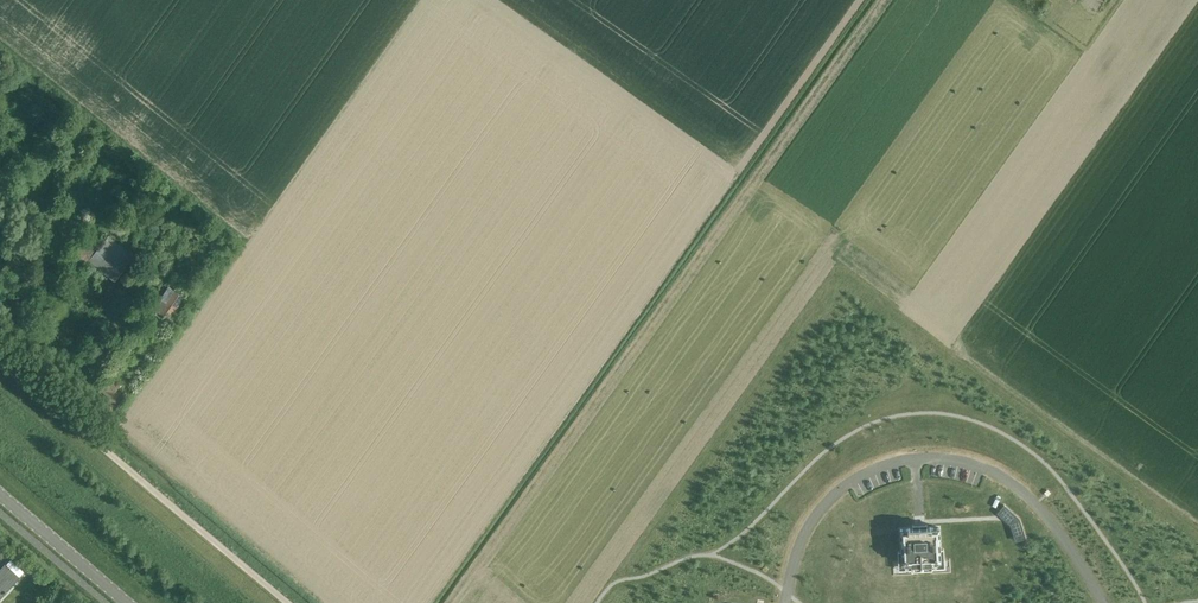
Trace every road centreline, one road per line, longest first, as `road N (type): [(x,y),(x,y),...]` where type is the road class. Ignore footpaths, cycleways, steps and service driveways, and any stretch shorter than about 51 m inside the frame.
road 1 (unclassified): [(289,602),(0,359)]
road 2 (tertiary): [(127,602),(0,494)]

